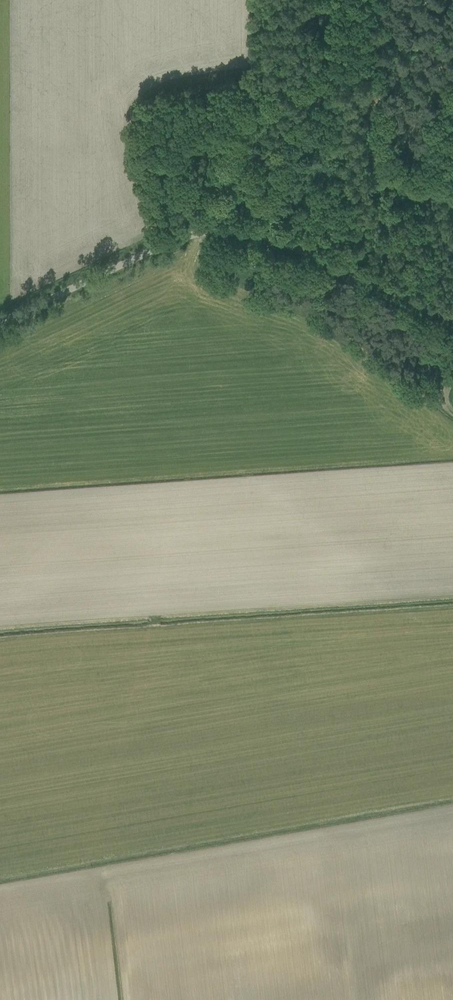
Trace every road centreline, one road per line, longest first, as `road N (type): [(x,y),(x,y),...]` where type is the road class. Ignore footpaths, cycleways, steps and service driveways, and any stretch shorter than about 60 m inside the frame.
road 1 (unclassified): [(452,319),(273,239),(216,231),(156,249),(0,321)]

